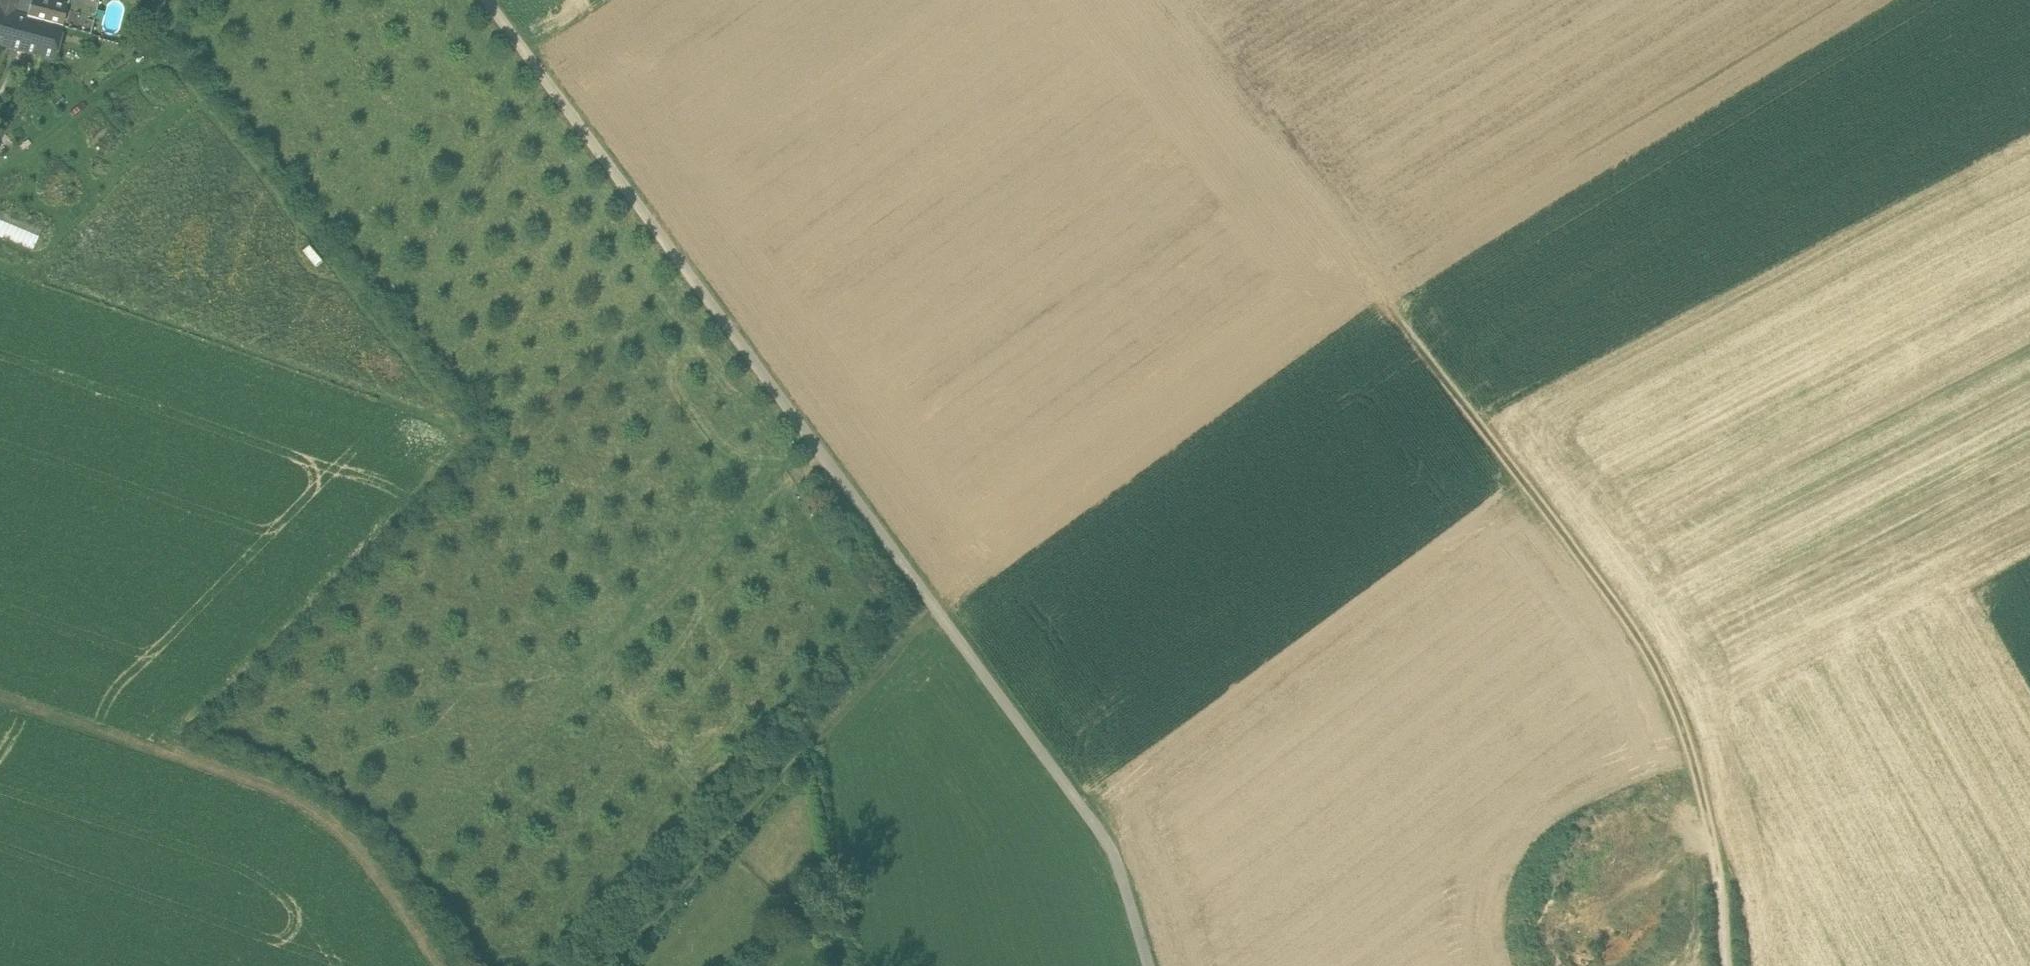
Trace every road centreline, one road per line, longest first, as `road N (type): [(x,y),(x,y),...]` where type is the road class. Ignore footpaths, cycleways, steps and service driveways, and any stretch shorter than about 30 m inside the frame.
road 1 (track): [(1148,965),(1112,846),(489,0)]

